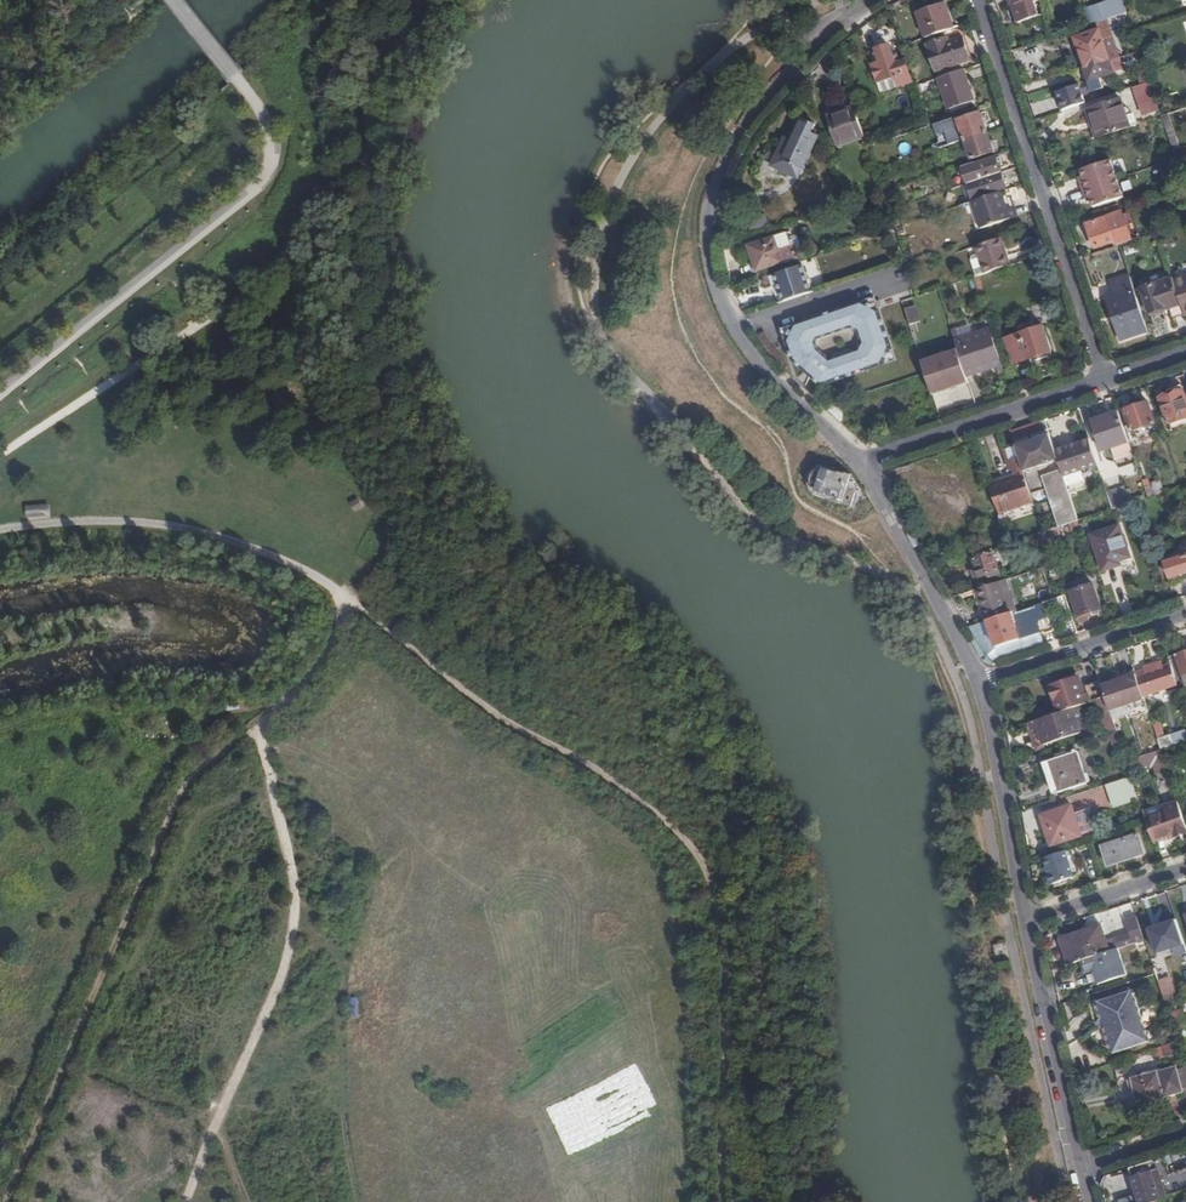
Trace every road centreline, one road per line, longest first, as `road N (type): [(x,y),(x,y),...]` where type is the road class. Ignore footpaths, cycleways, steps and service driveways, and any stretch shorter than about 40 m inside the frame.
road 1 (track): [(350,598),(494,713),(611,780),(693,846),(713,889),(728,969),(725,1201)]
road 2 (track): [(439,0),(377,70),(362,162),(319,199),(255,290),(0,457)]
road 3 (track): [(188,1201),(276,999),(295,930),(265,724),(323,664),(350,598)]
road 4 (residential): [(861,463),(763,370),(733,330),(703,228),(712,185),(738,132),(780,78),(874,0)]
road 5 (residential): [(1105,378),(973,0)]
road 6 (track): [(350,598),(260,552),(183,530),(69,522),(0,531)]
road 7 (residential): [(861,463),(1105,378)]
road 8 (residential): [(1082,1168),(1026,921)]
road 9 (residential): [(982,679),(861,463)]
road 10 (residential): [(1026,921),(982,679)]
road 11 (residential): [(1185,611),(982,679)]
road 12 (residential): [(1026,921),(1185,868)]

